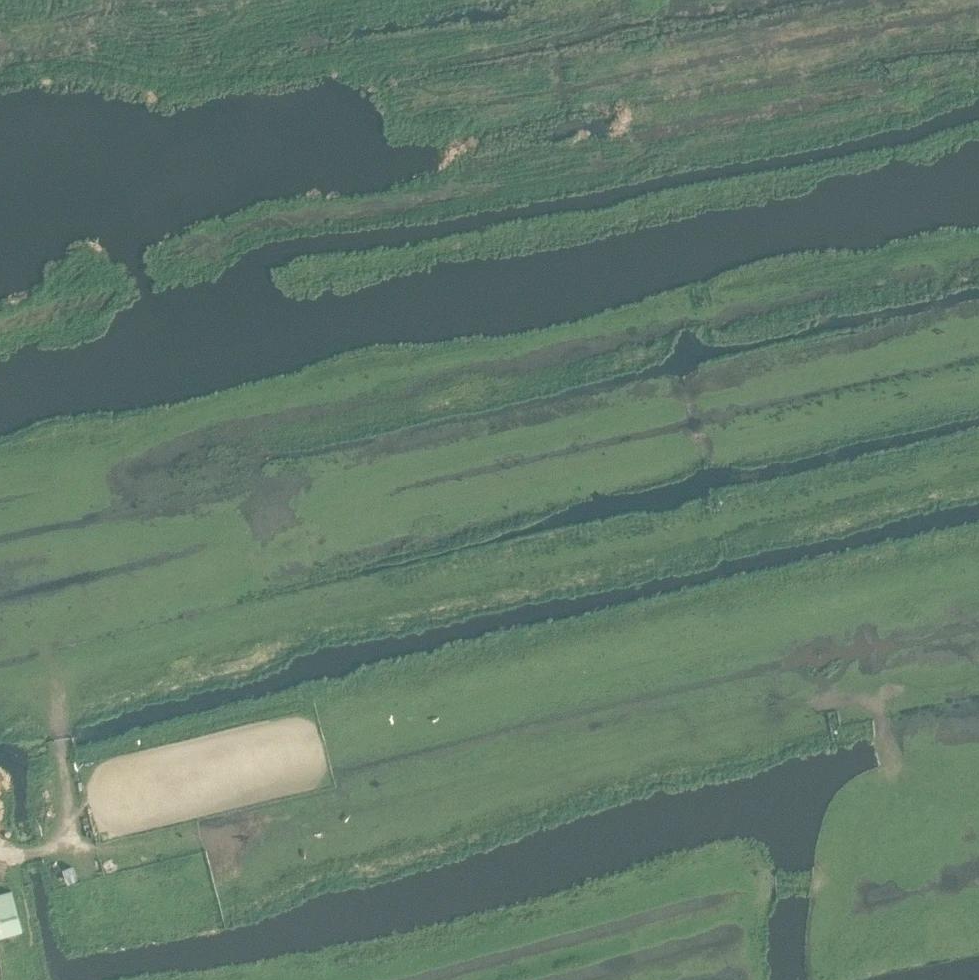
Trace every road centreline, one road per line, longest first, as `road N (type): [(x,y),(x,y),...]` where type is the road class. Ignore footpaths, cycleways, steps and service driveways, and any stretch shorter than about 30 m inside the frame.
road 1 (track): [(836,884),(861,901),(901,900),(978,867)]

